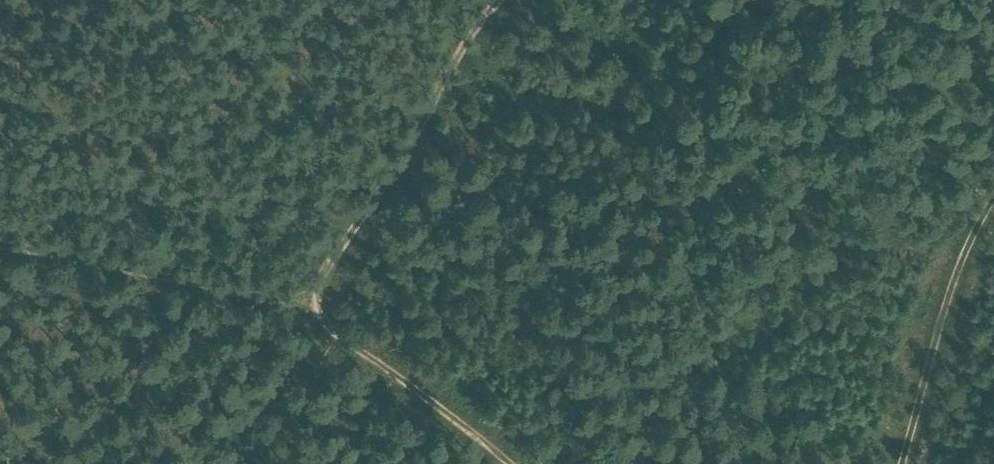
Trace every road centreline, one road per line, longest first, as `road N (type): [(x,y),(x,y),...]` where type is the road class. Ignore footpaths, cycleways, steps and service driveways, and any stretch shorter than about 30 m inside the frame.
road 1 (track): [(503,0),(448,74),(308,316),(506,463)]
road 2 (track): [(308,316),(0,259)]
road 3 (track): [(993,200),(959,262),(905,463)]

